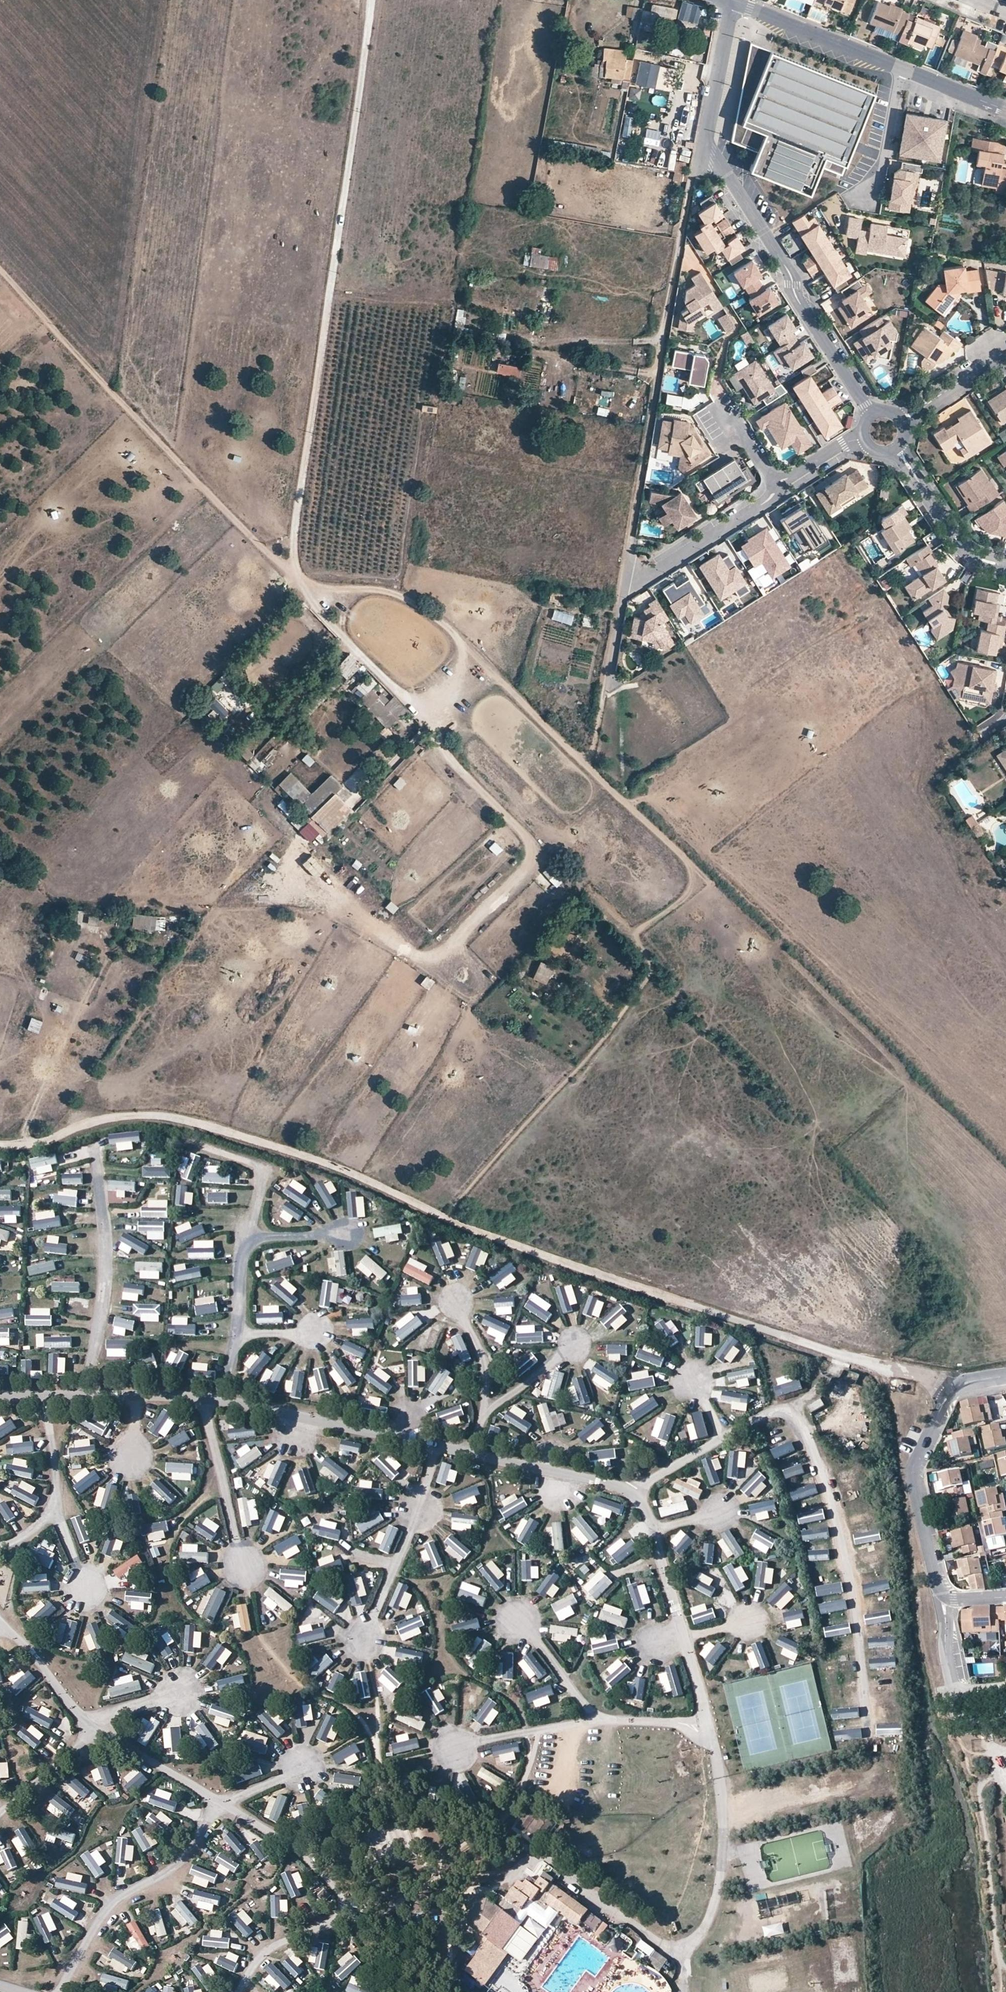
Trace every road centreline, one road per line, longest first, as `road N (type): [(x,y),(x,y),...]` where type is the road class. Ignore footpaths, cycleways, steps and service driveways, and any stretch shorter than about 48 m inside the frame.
road 1 (track): [(374,0),(296,546),(305,575),(400,594),(457,634),(457,666),(419,704),(329,620),(0,263)]
road 2 (track): [(0,1146),(49,1139),(122,1114),(180,1118),(338,1168),(484,1232),(957,1386)]
road 3 (track): [(455,1220),(453,1210),(653,970),(635,932),(685,895),(692,877),(688,862),(457,634)]
road 4 (residential): [(733,0),(705,144),(870,410)]
road 5 (track): [(626,582),(692,183),(705,144)]
road 6 (residential): [(1005,1380),(957,1386),(911,1464),(939,1588),(955,1601),(1005,1597)]
road 7 (residential): [(734,0),(904,68)]
road 8 (residential): [(626,582),(641,581),(779,487)]
road 9 (residential): [(896,448),(958,539),(1005,565)]
road 10 (residential): [(862,193),(879,171),(904,68)]
road 11 (residential): [(1005,349),(903,417)]

